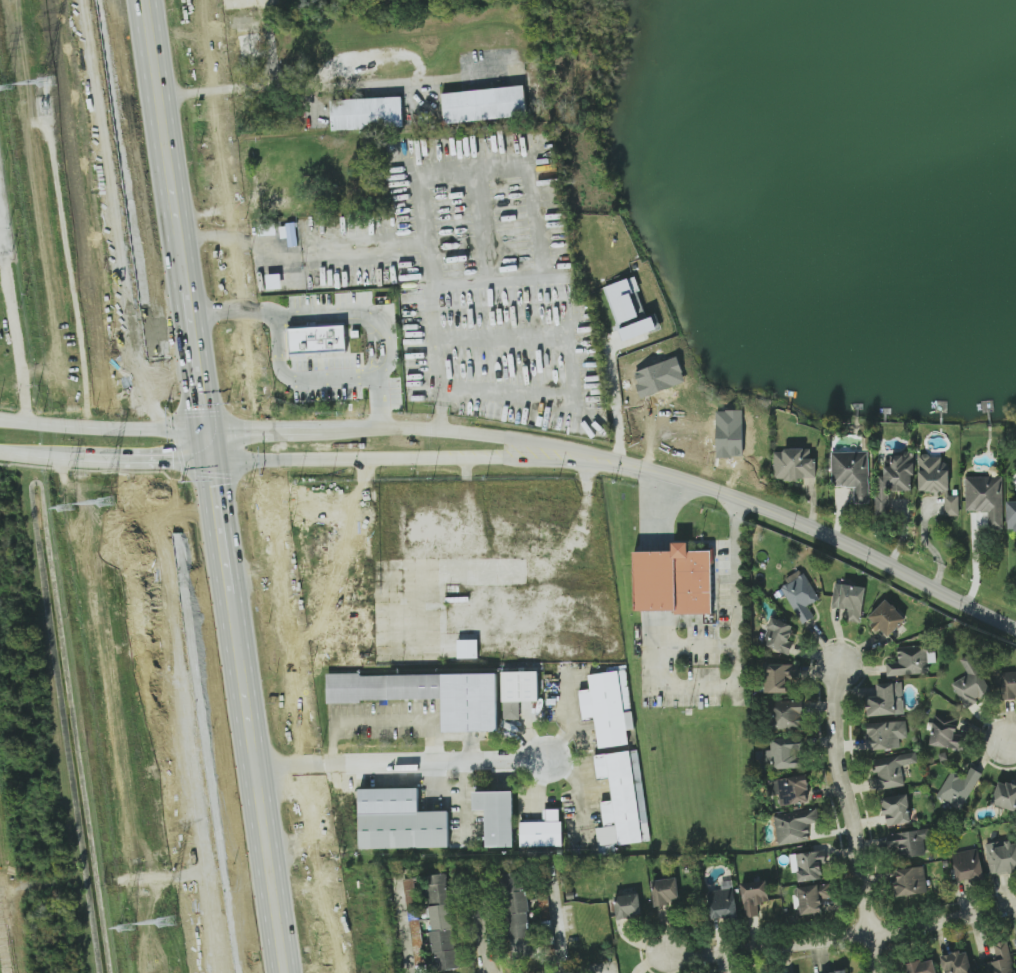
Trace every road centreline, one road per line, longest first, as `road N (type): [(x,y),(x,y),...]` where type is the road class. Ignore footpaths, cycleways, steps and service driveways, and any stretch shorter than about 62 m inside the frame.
road 1 (primary): [(81,0),(217,972)]
road 2 (primary): [(208,0),(340,972)]
road 3 (tertiary): [(670,476),(526,439),(441,429),(141,429)]
road 4 (tertiary): [(267,457),(493,460),(670,476)]
road 5 (tertiary): [(670,476),(826,535),(1015,631)]
road 6 (residential): [(682,956),(1015,913)]
road 7 (residential): [(837,664),(834,767),(855,842),(873,972)]
road 8 (tertiary): [(0,453),(267,457)]
road 9 (residential): [(310,765),(548,760)]
road 10 (tertiary): [(141,429),(0,419)]

